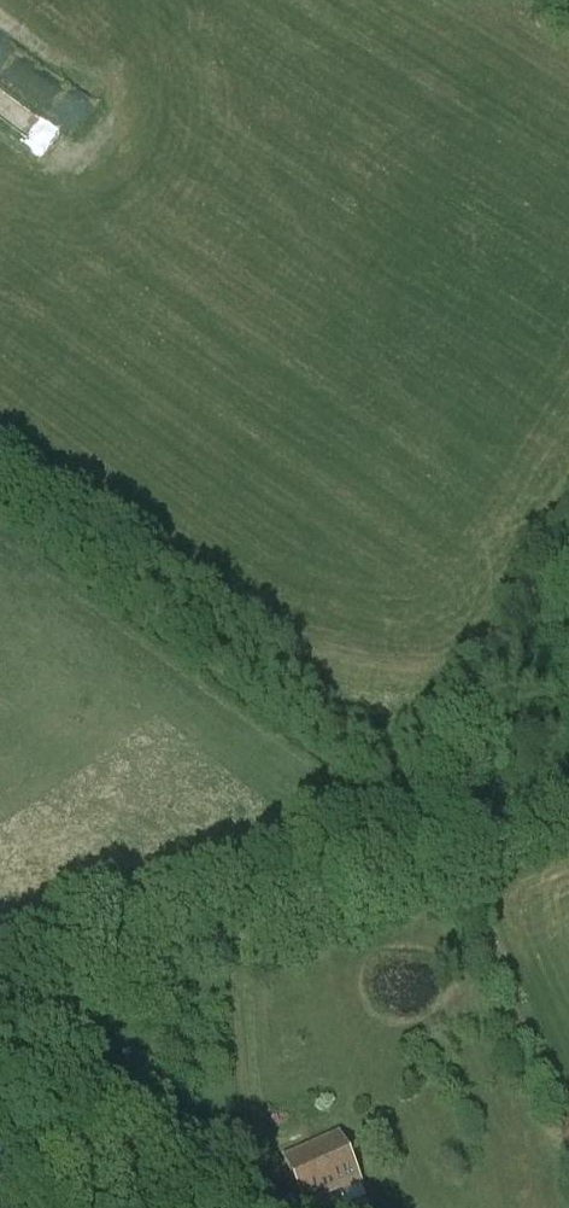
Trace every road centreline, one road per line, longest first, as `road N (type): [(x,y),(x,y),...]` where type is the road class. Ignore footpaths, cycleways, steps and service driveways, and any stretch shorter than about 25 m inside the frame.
road 1 (track): [(0,1011),(568,798)]

